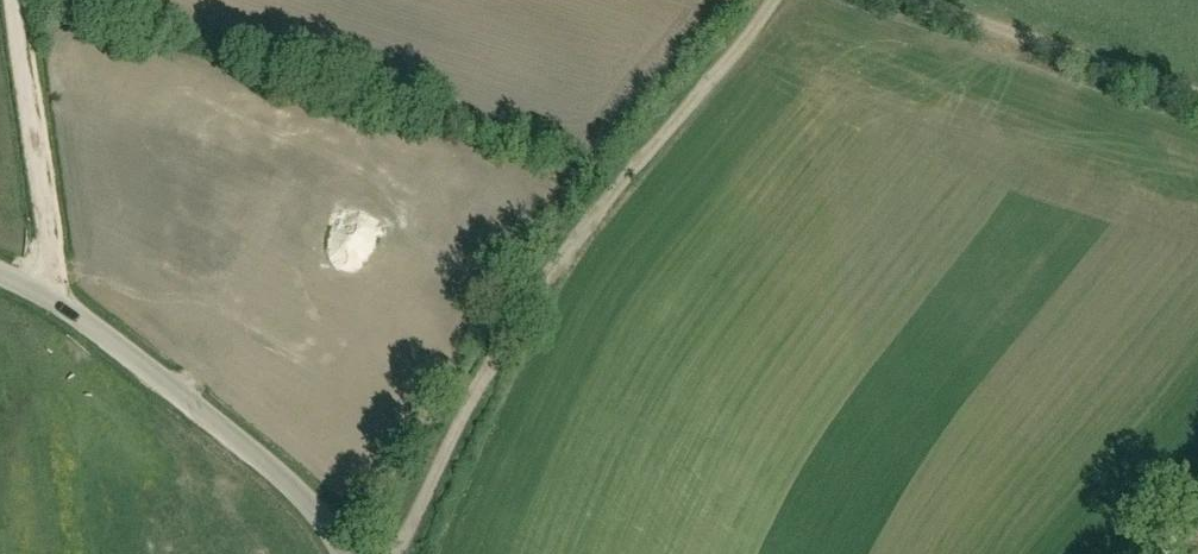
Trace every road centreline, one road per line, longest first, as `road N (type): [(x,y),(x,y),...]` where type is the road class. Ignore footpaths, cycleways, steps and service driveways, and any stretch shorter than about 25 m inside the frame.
road 1 (track): [(401,553),(446,453),(492,377),(772,0)]
road 2 (unclassified): [(347,553),(293,489),(204,415),(55,300),(0,278)]
road 3 (track): [(11,0),(55,300)]
road 4 (track): [(934,0),(1197,96)]

